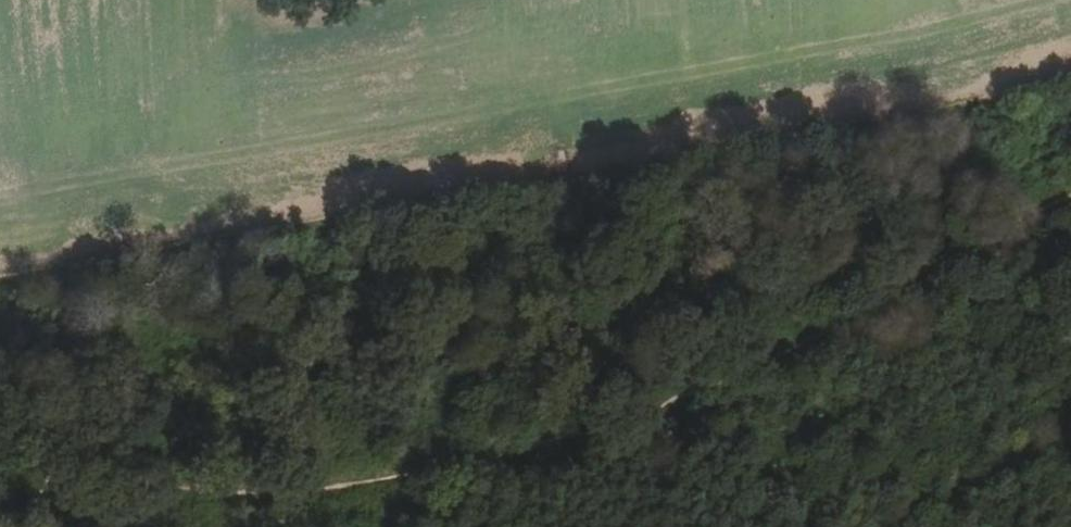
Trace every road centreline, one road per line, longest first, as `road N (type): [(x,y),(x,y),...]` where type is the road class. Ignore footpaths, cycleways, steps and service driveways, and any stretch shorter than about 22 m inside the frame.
road 1 (track): [(1070,62),(997,77),(879,118),(23,278)]

